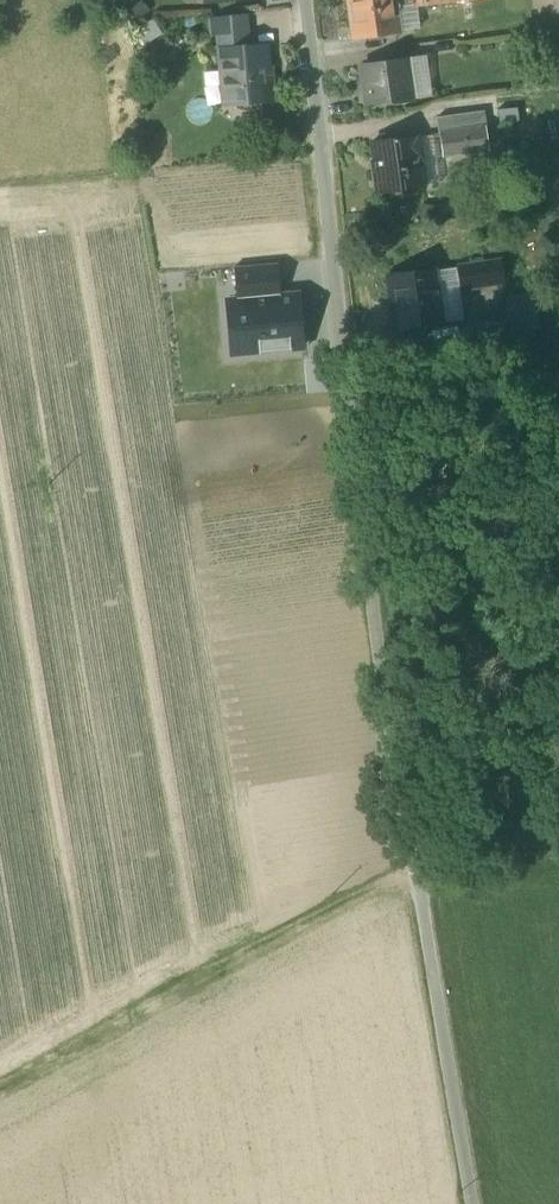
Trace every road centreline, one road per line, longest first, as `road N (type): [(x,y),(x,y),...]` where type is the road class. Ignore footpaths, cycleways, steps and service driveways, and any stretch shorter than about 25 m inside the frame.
road 1 (track): [(350,399),(378,653),(470,1203)]
road 2 (track): [(0,1088),(412,859),(558,839)]
road 3 (residential): [(305,0),(350,399)]

